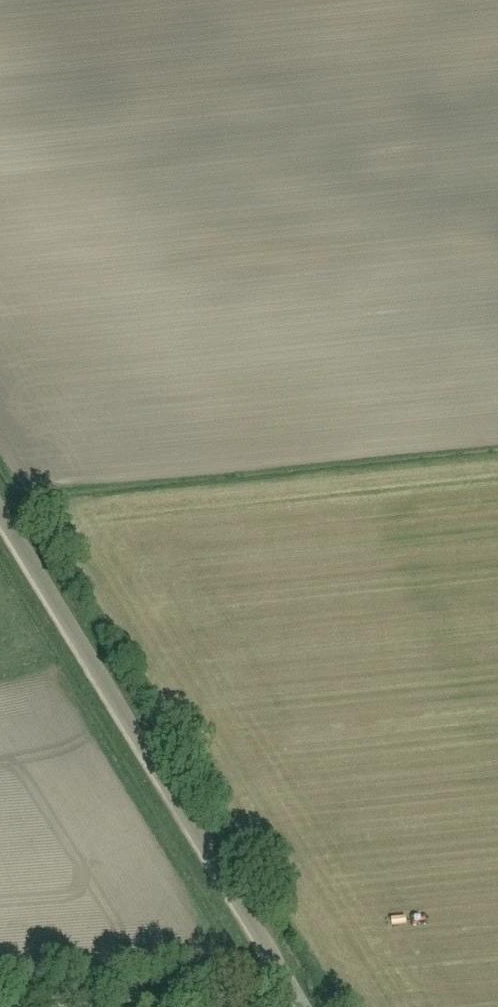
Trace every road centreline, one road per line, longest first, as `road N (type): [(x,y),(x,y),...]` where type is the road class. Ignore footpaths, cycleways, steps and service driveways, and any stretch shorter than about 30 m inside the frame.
road 1 (unclassified): [(0,518),(301,1006)]
road 2 (track): [(285,982),(0,1004)]

